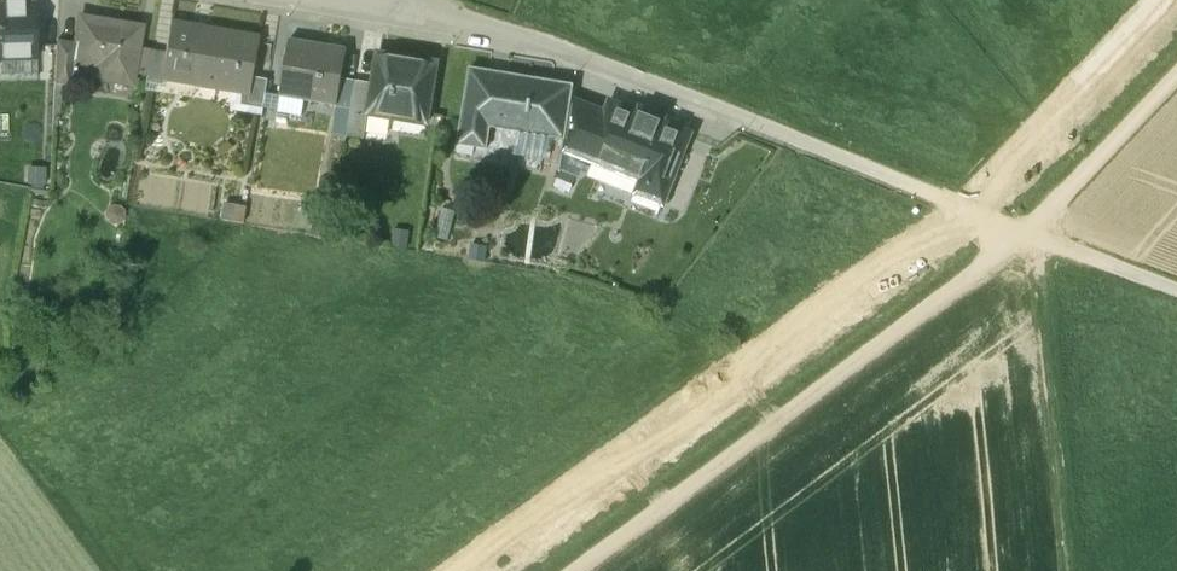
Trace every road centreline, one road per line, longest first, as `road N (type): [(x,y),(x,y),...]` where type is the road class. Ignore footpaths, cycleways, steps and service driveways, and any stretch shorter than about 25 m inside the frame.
road 1 (track): [(1026,233),(571,570)]
road 2 (track): [(1026,233),(606,66)]
road 3 (track): [(1026,233),(1060,570)]
road 4 (track): [(1026,233),(1176,73)]
road 5 (residential): [(606,66),(477,20),(421,14)]
road 6 (track): [(1176,292),(1026,233)]
road 7 (residential): [(421,14),(289,0)]

